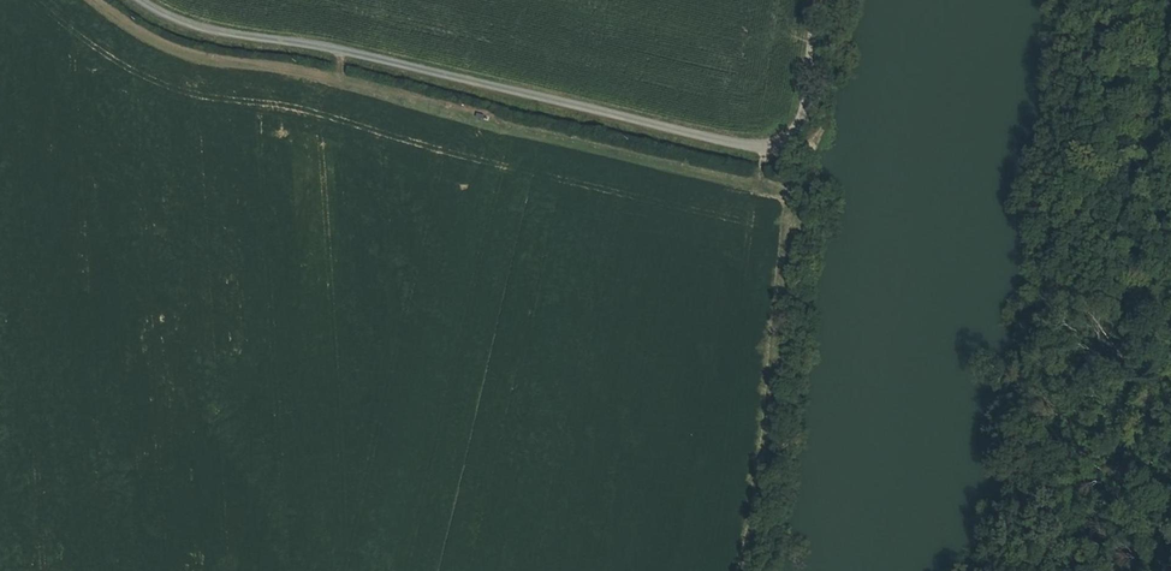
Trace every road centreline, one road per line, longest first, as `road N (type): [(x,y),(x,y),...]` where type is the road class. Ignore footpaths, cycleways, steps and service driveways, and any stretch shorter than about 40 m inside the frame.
road 1 (track): [(338,49),(347,80),(789,195),(797,212),(749,570)]
road 2 (track): [(141,0),(221,33),(338,49),(769,148),(800,125),(824,0)]

